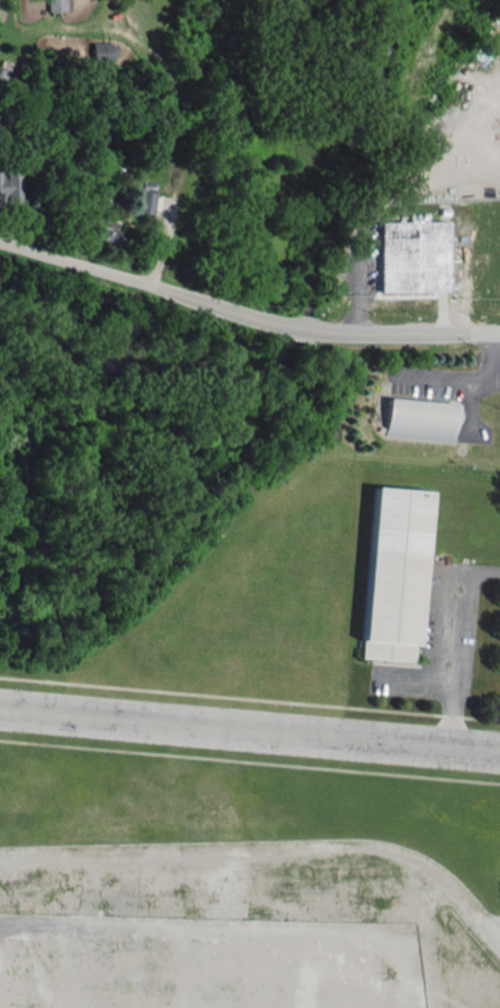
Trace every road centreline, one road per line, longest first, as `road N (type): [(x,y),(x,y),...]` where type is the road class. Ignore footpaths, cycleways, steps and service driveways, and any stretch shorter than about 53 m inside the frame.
road 1 (residential): [(499,945),(462,897),(420,864),(372,850),(0,853)]
road 2 (tertiary): [(0,710),(499,752)]
road 3 (residential): [(0,242),(272,323)]
road 4 (residential): [(324,331),(499,333)]

